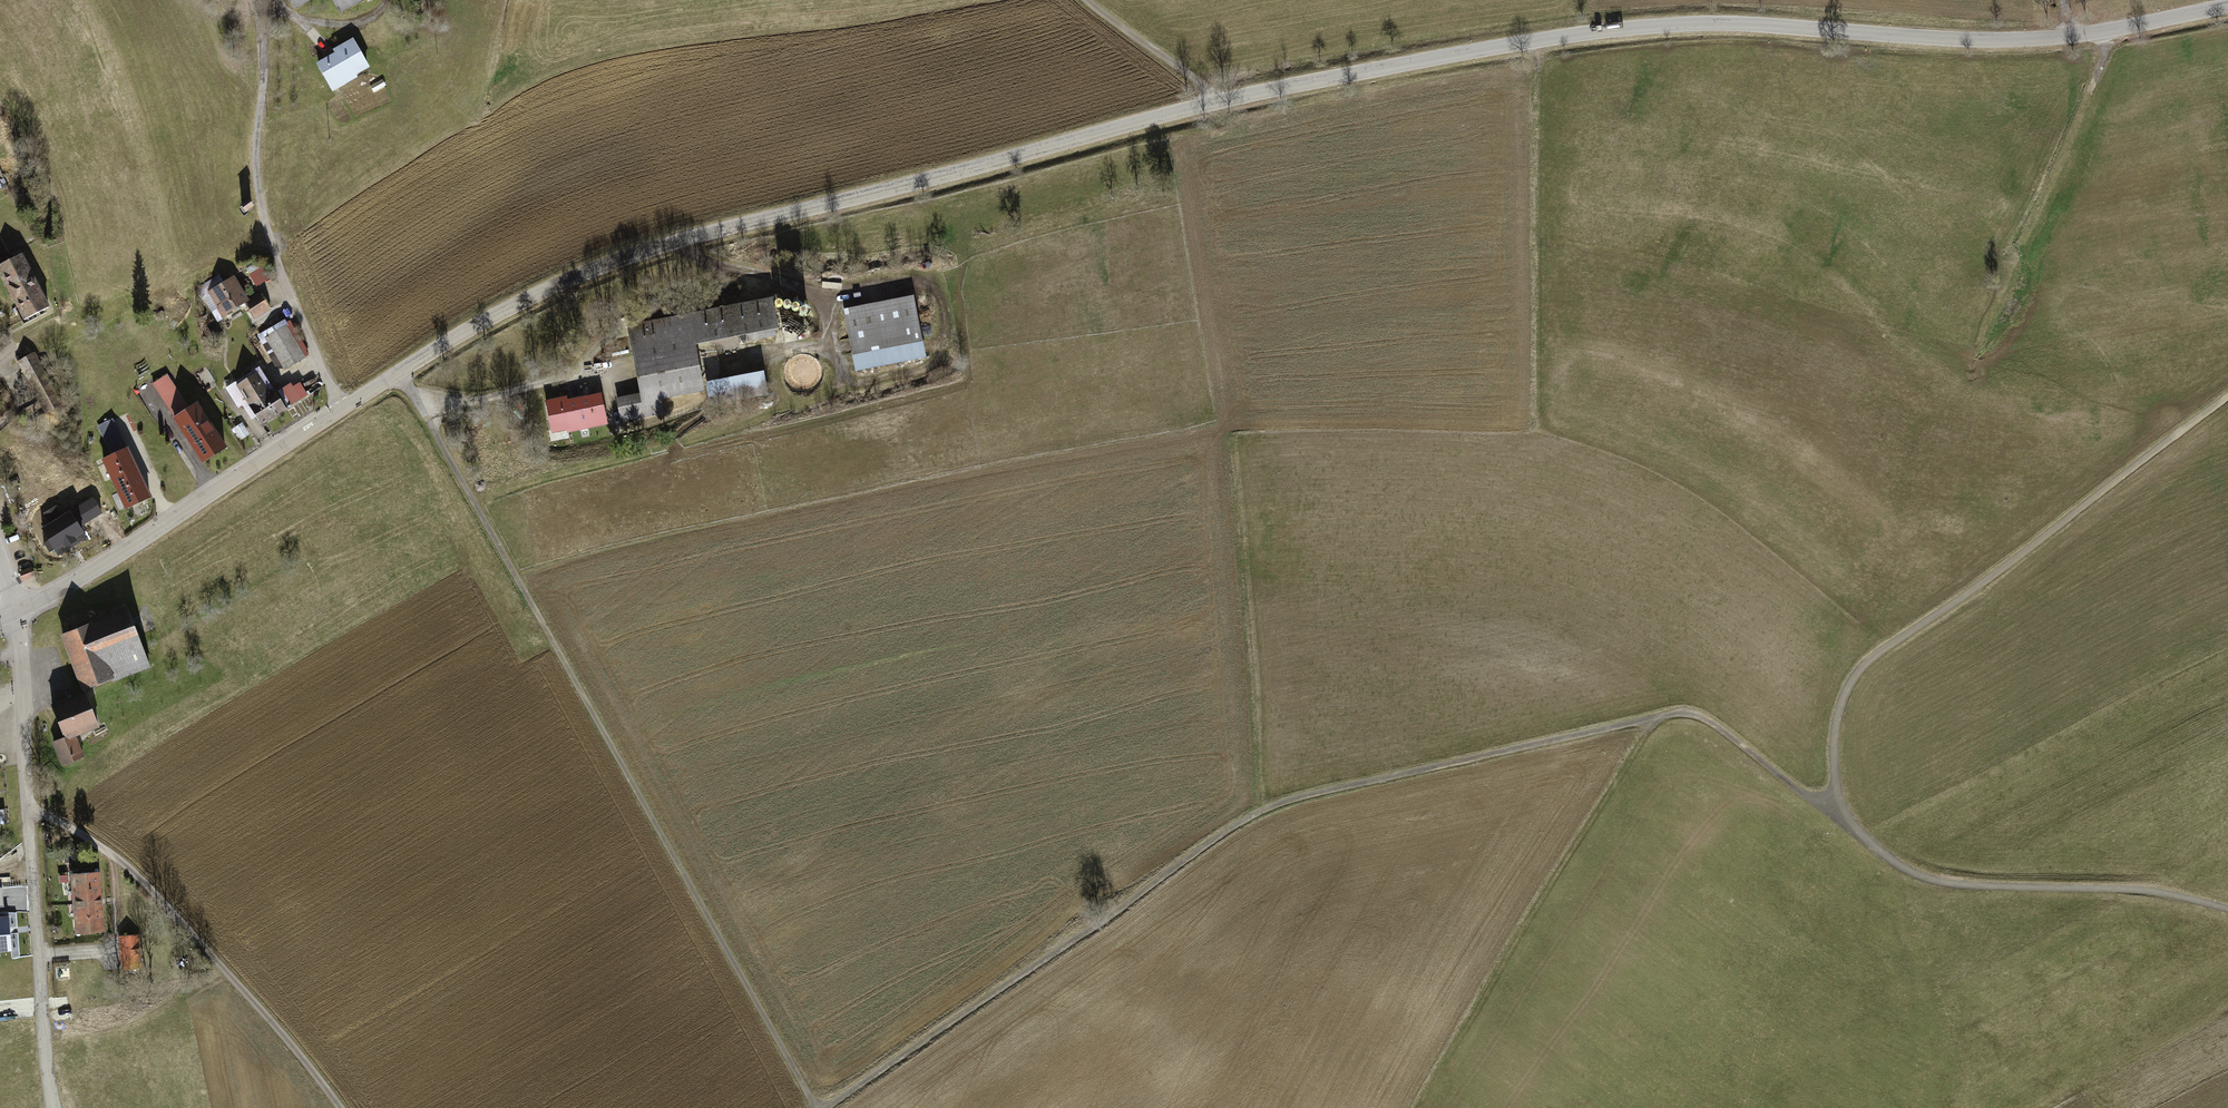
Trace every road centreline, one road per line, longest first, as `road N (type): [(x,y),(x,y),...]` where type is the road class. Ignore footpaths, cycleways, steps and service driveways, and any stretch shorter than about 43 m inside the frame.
road 1 (tertiary): [(15,614),(490,316),(687,239),(1221,102),(1527,44),(1728,24),(1979,42),(2070,37),(2227,10)]
road 2 (track): [(1847,816),(1723,725),(1687,711),(1298,797),(1248,820),(813,1107)]
road 3 (track): [(1248,820),(1231,442),(1257,414),(1278,409),(1532,423),(1539,239),(1527,44)]
road 4 (track): [(2227,390),(1902,622),(1840,681),(1822,753),(1823,786),(1897,868),(2153,887),(2227,906)]
road 5 (track): [(814,1105),(414,398)]
road 6 (track): [(1431,1107),(1648,723)]
road 7 (track): [(29,810),(123,862),(342,1107)]
road 8 (track): [(472,491),(668,445),(775,407),(766,352)]
road 9 (residential): [(15,614),(29,810)]
road 10 (track): [(687,239),(701,253),(816,294),(834,334)]
road 11 (residential): [(41,986),(29,810)]
road 12 (track): [(56,1107),(41,986)]

